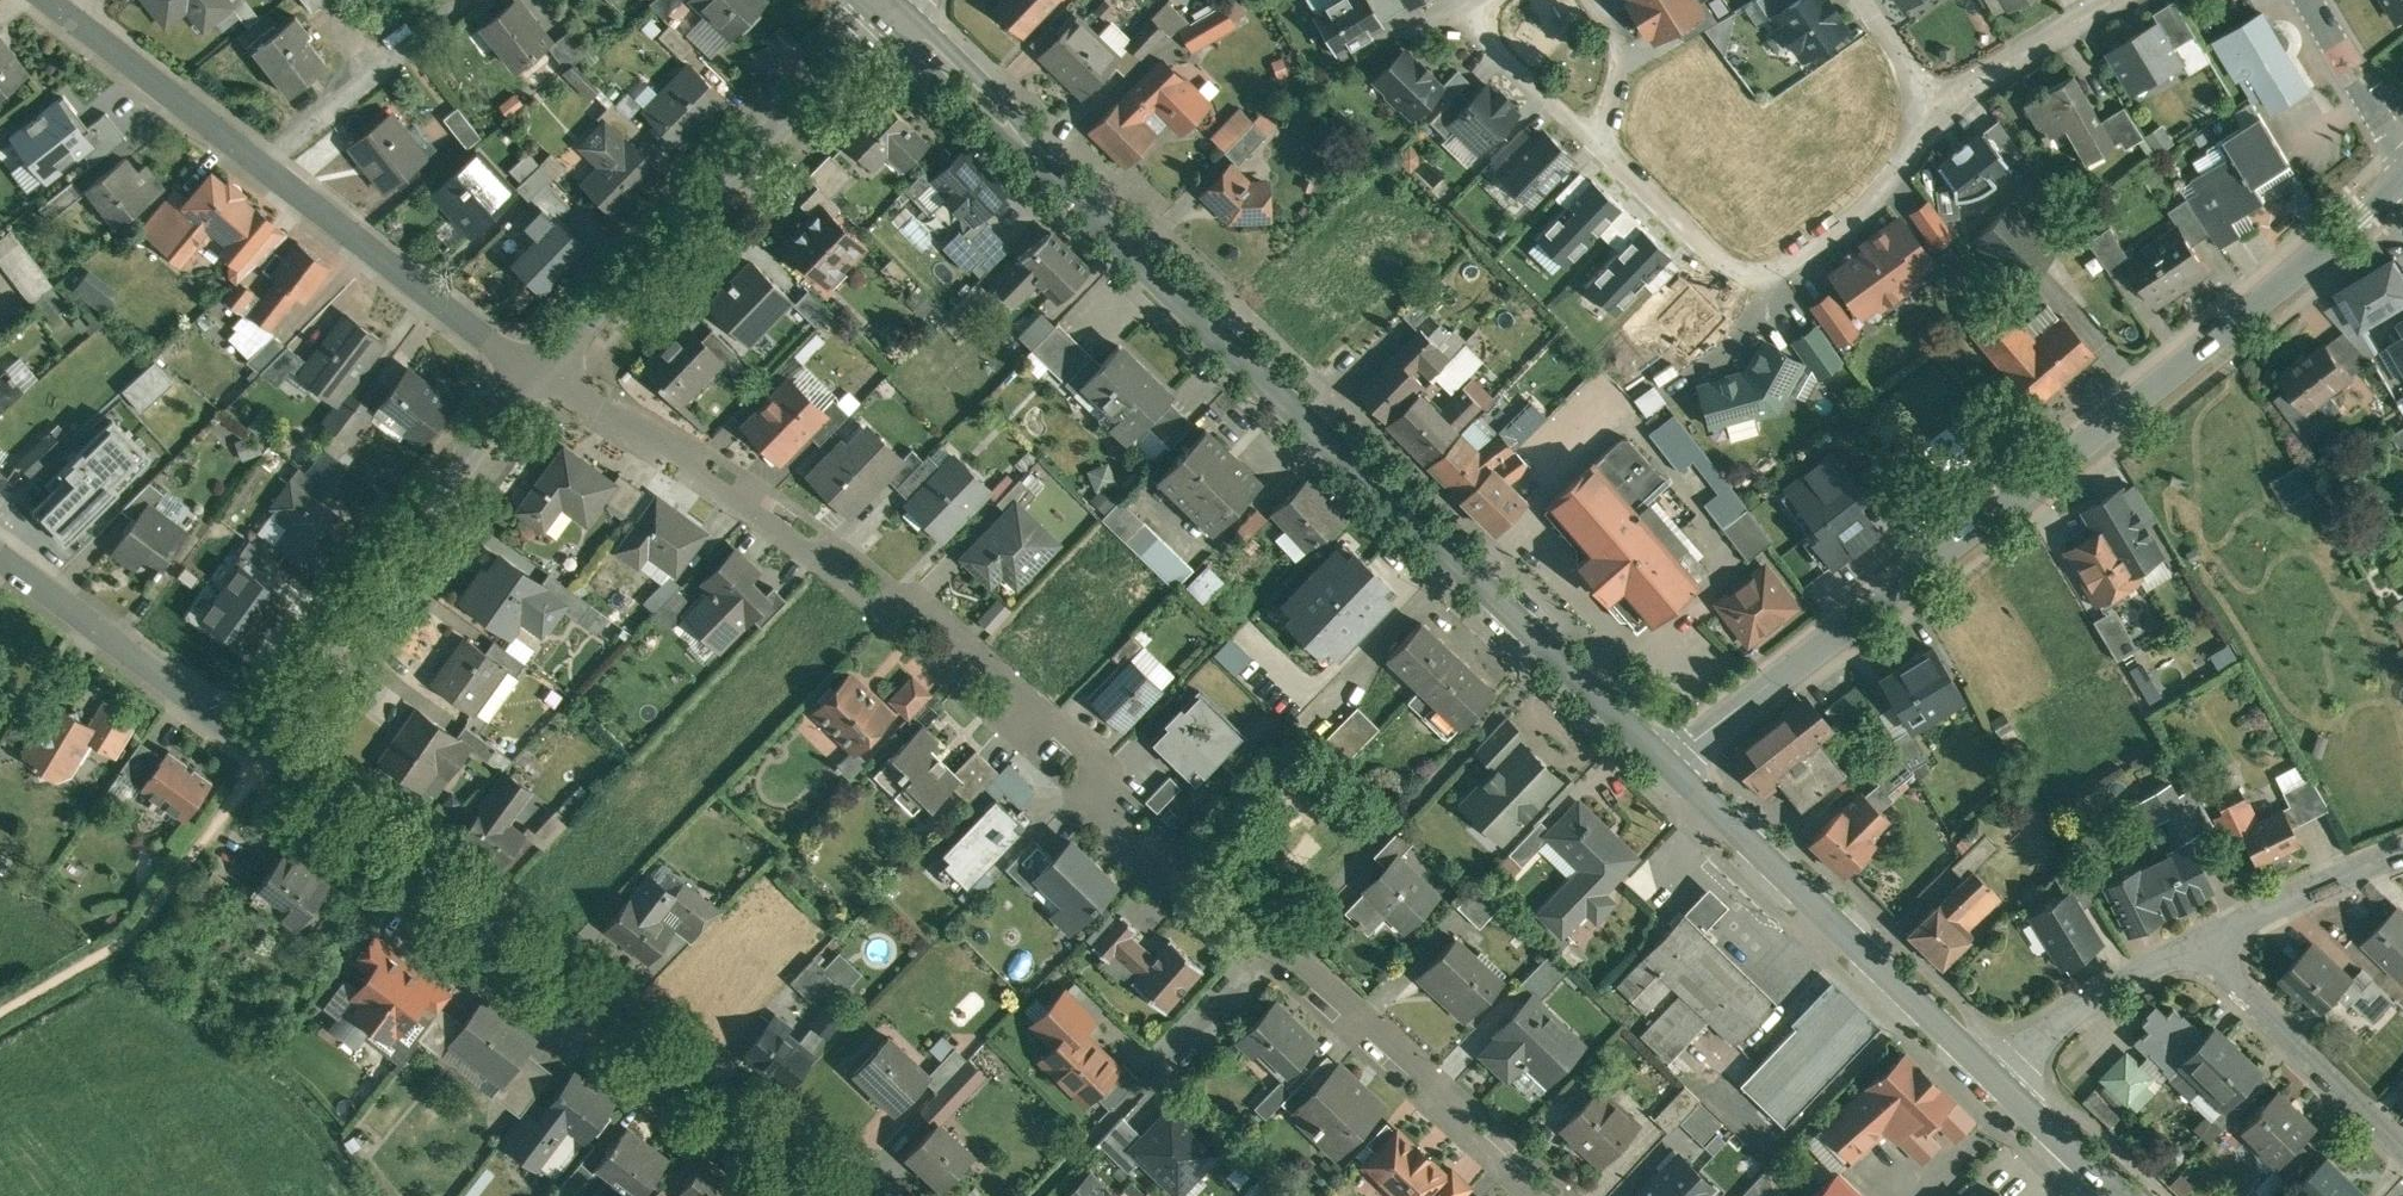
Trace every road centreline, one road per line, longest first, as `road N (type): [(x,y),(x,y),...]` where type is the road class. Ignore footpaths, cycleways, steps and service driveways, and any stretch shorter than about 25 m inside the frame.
road 1 (residential): [(539,376),(700,463),(1038,725),(1547,1195)]
road 2 (secondary): [(888,9),(1670,761)]
road 3 (tertiary): [(2402,174),(2211,344),(1670,761)]
road 4 (residential): [(241,752),(848,1195)]
road 5 (residential): [(539,376),(725,168),(888,9)]
road 6 (residential): [(241,752),(539,376)]
road 7 (residential): [(1929,105),(1876,197),(1782,268),(1754,275),(1723,268),(1600,141)]
road 8 (secondary): [(1670,761),(1995,1073)]
road 9 (residential): [(265,164),(539,376)]
road 10 (residential): [(0,554),(241,752)]
road 11 (residential): [(2197,946),(2402,1147)]
road 12 (residential): [(467,0),(265,164)]
road 13 (residential): [(69,10),(265,164)]
road 14 (residential): [(2197,946),(2063,1017),(1995,1073)]
road 15 (residential): [(2402,851),(2197,946)]
road 16 (residential): [(2111,0),(1929,105)]
road 17 (residential): [(1600,141),(1476,35),(1475,5),(1484,0)]
road 18 (secondary): [(1995,1073),(2128,1195)]
road 19 (residential): [(2308,0),(2402,150)]
road 20 (residential): [(1929,105),(1857,0)]

